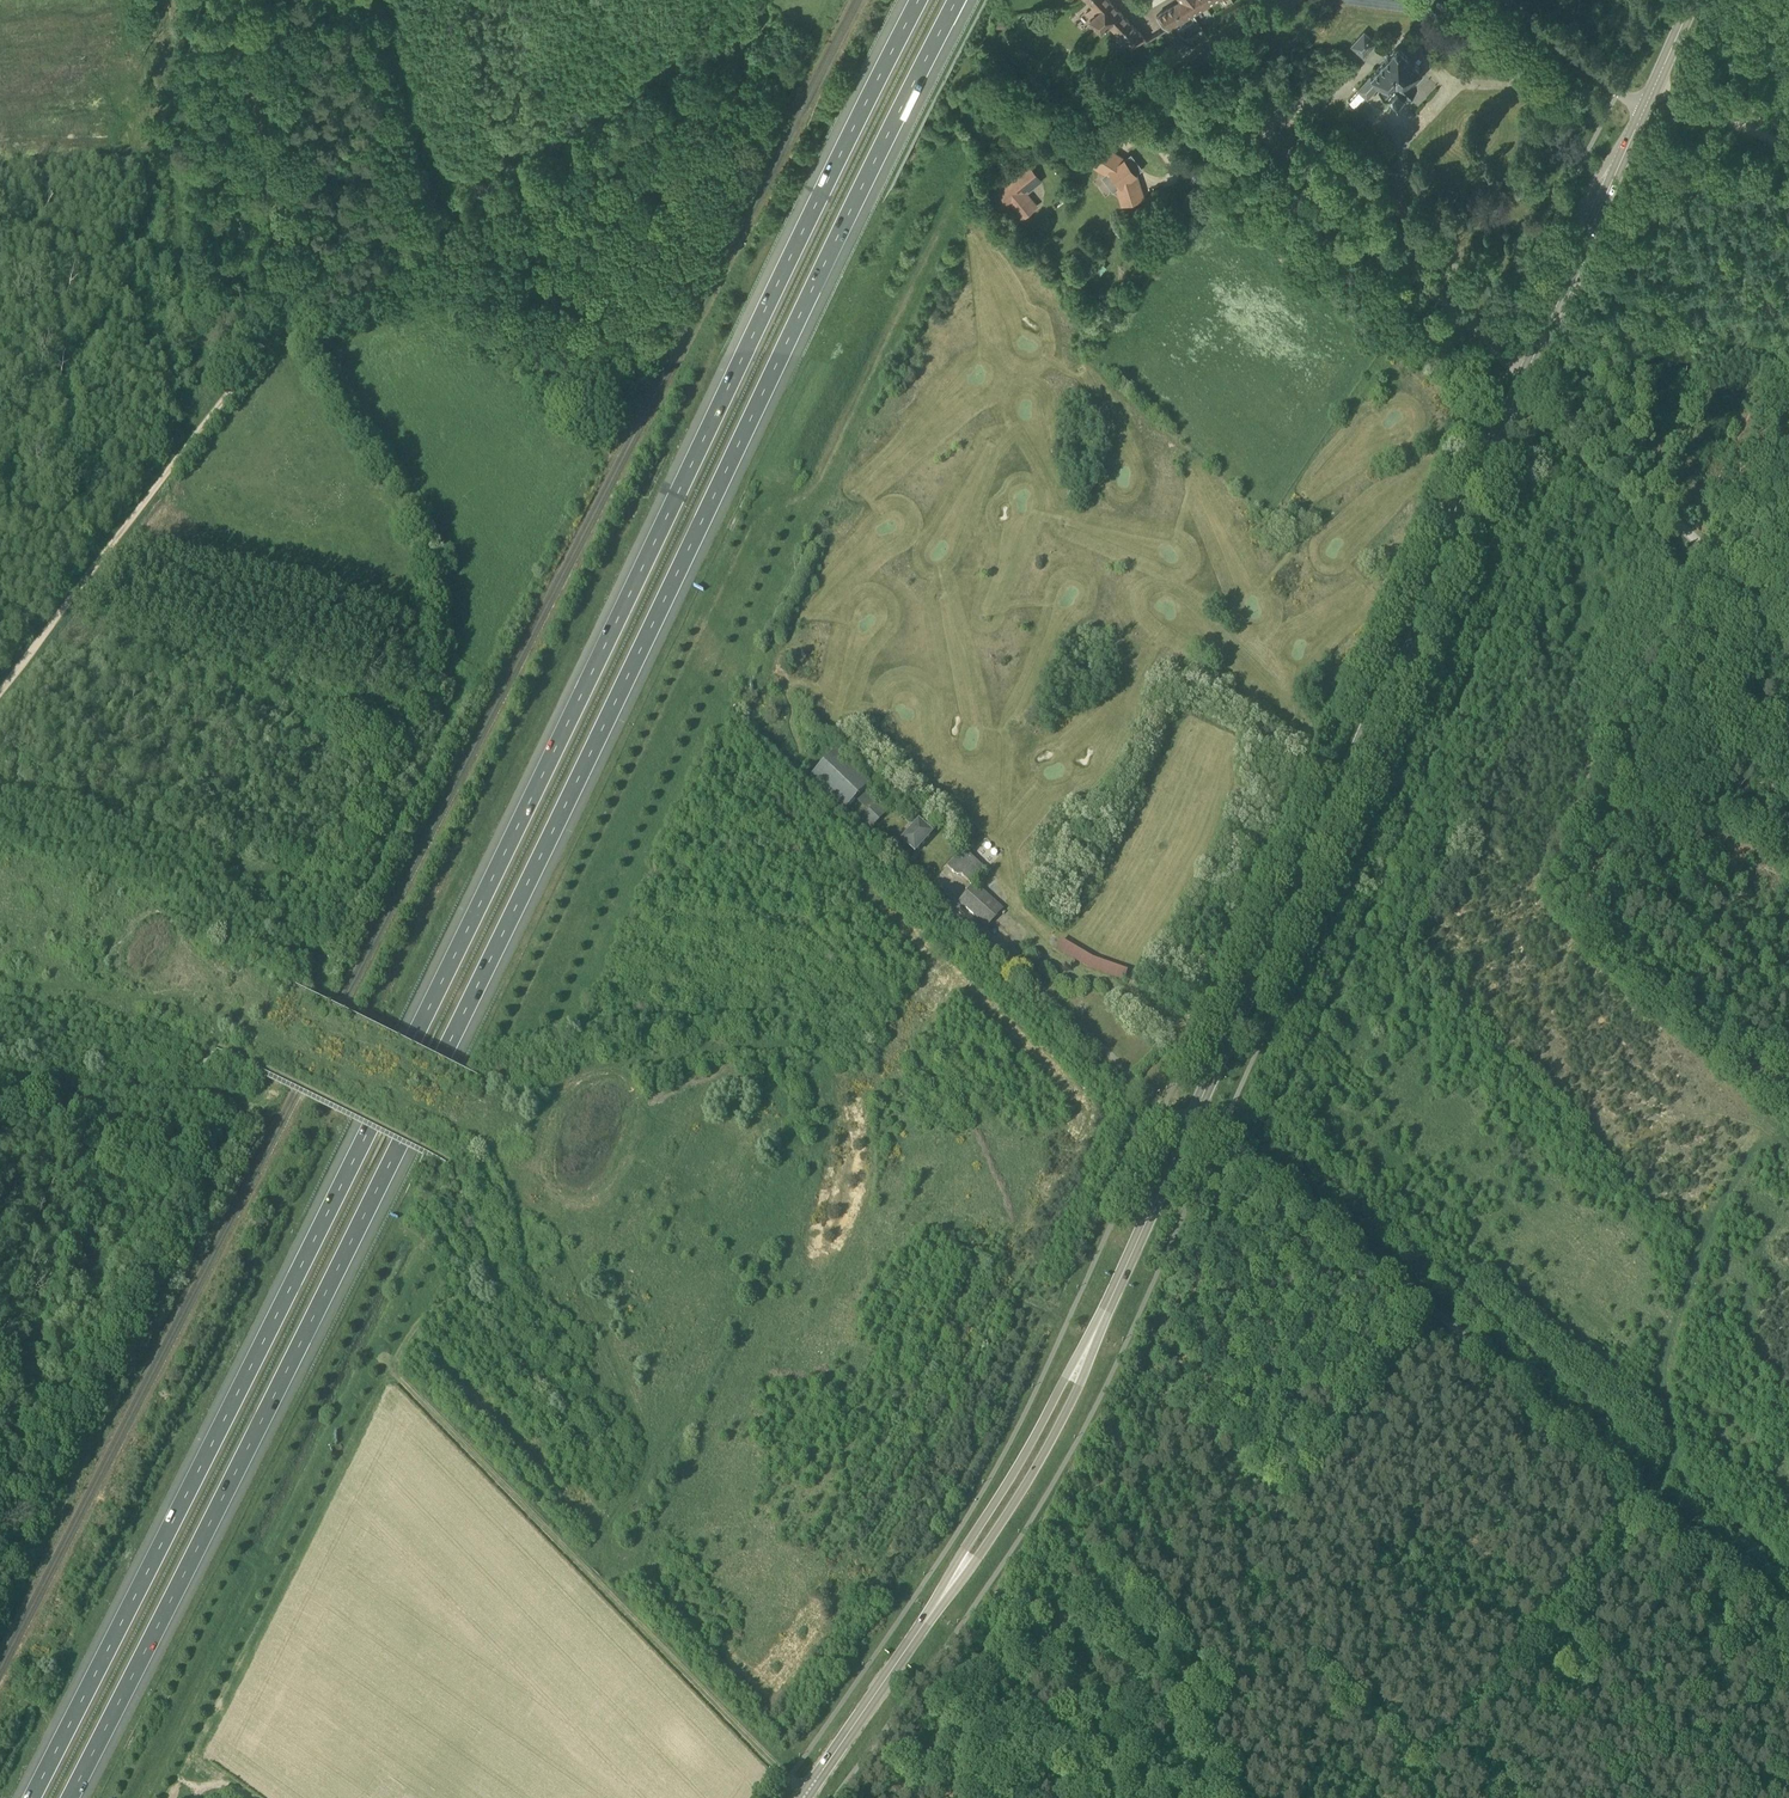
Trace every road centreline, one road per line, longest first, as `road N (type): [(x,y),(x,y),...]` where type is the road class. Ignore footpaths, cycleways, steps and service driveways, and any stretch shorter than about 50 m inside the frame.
road 1 (motorway): [(921,0),(369,1132),(31,1797)]
road 2 (motorway): [(69,1797),(442,1060),(958,0)]
road 3 (secondary): [(1192,1119),(1649,98)]
road 4 (secondary): [(805,1795),(1015,1487),(1064,1399),(1192,1119)]
road 5 (unclassified): [(1788,1618),(1223,1127),(1192,1119)]
road 6 (track): [(295,322),(799,55)]
road 7 (track): [(789,1778),(394,1373)]
road 8 (track): [(295,322),(0,703)]
road 9 (track): [(1651,1499),(1421,1797)]
road 10 (track): [(1788,630),(1522,382)]
road 11 (track): [(251,0),(295,322)]
road 12 (track): [(1788,1134),(1588,946)]
road 13 (track): [(203,1194),(0,1119)]
road 14 (unclassified): [(1788,149),(1682,100),(1649,98)]
road 15 (residential): [(1617,95),(1508,0)]

